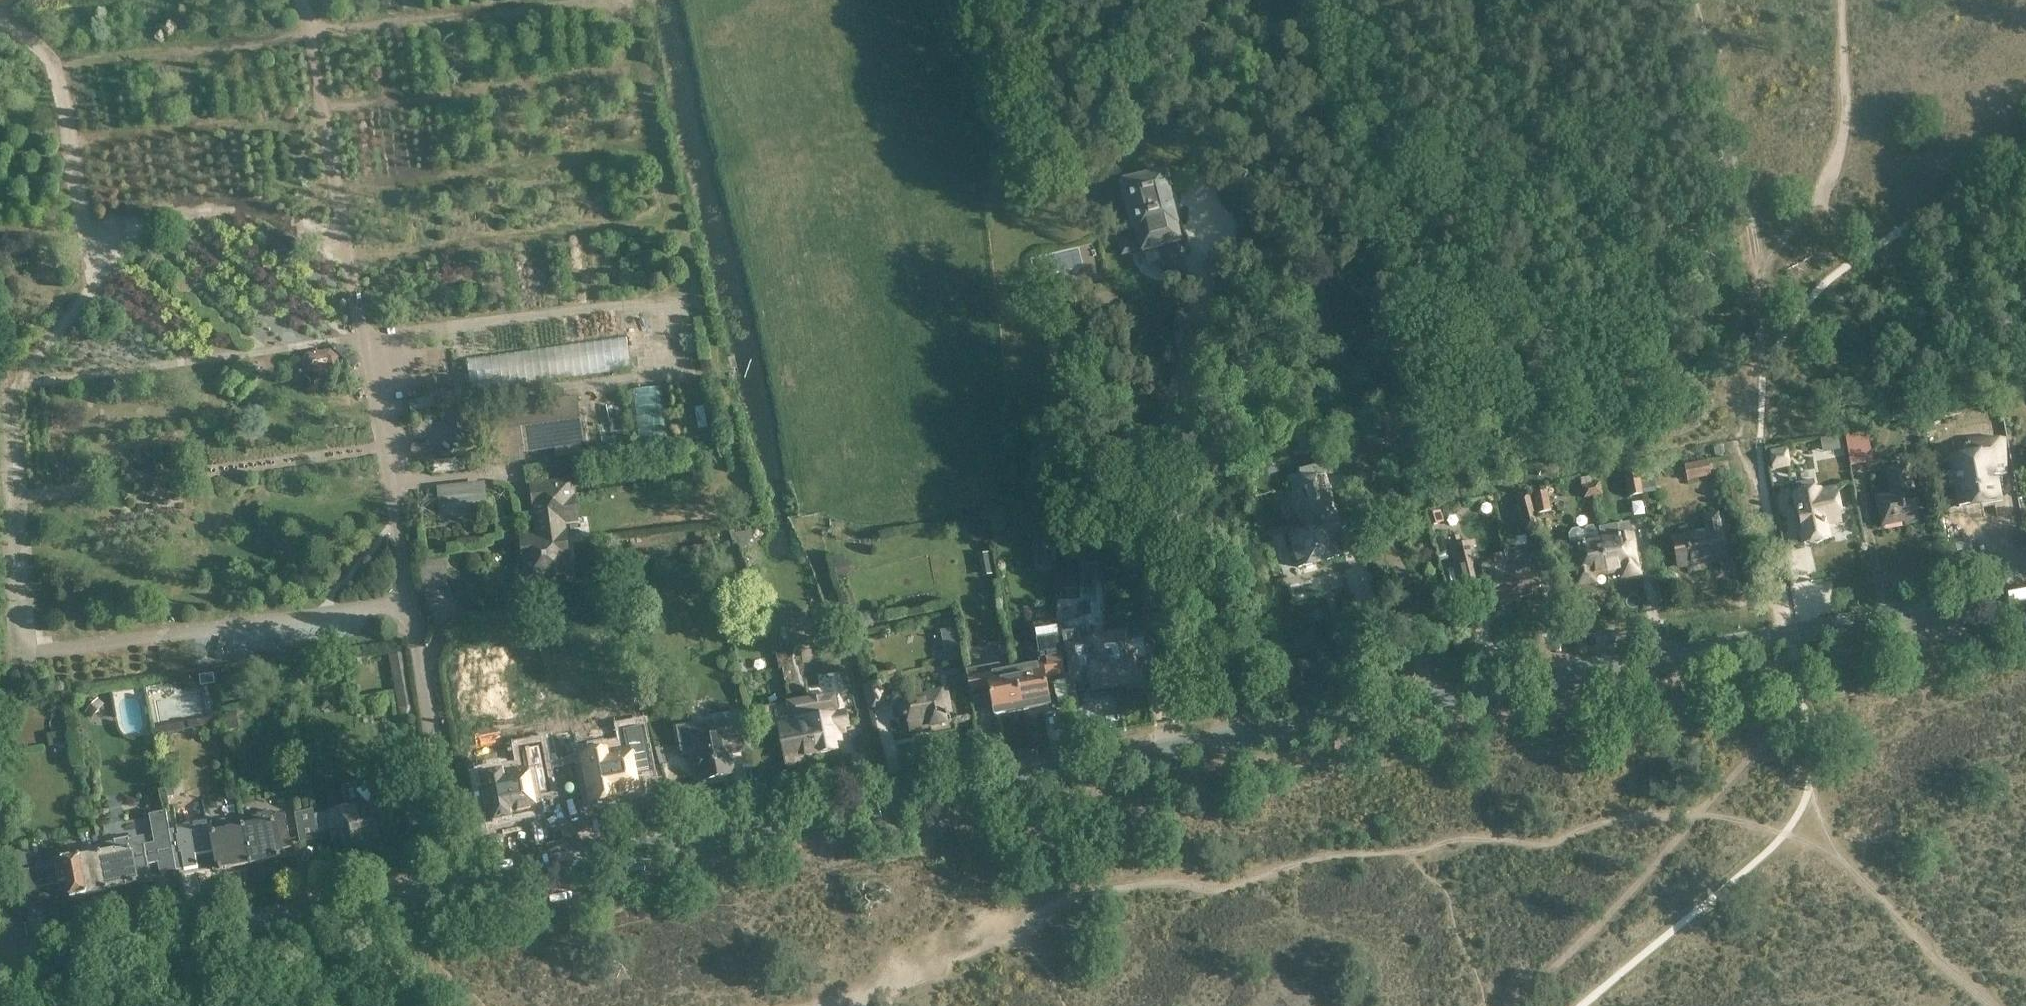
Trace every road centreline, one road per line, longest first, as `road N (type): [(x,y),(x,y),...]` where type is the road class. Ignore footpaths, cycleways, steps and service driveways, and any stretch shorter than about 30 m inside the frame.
road 1 (tertiary): [(0,967),(2025,590)]
road 2 (track): [(99,261),(101,272),(7,389),(28,647),(410,599)]
road 3 (track): [(0,14),(56,61),(99,261),(146,219),(257,205),(346,256)]

